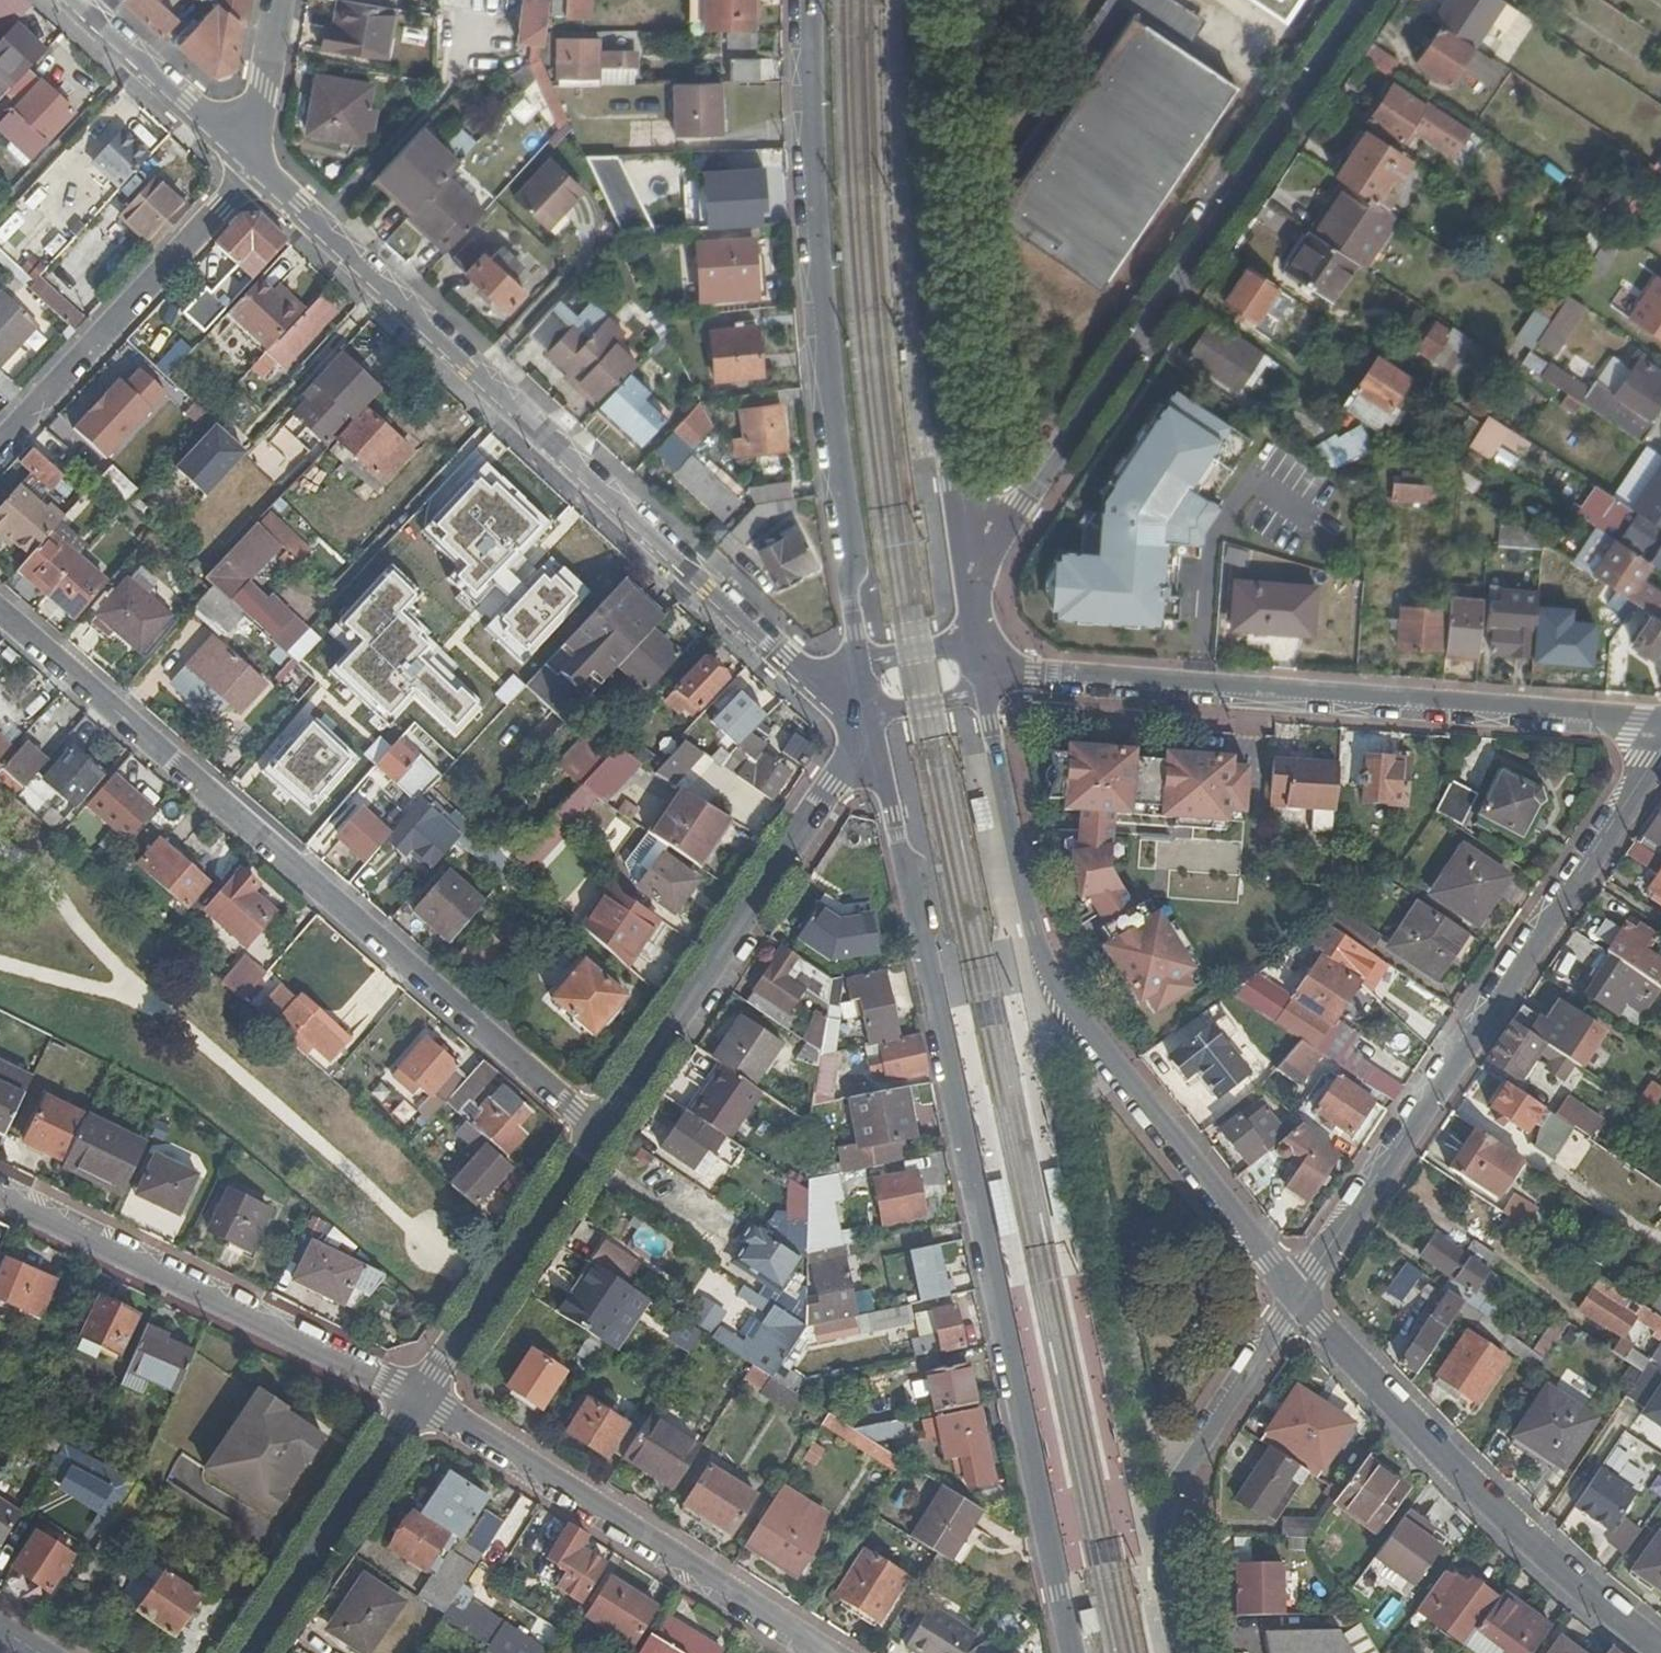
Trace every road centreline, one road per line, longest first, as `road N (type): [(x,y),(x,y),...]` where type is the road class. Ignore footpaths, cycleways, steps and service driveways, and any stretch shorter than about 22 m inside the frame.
road 1 (residential): [(873,714),(1070,1652)]
road 2 (residential): [(862,665),(806,677),(250,168)]
road 3 (residential): [(0,611),(598,1131)]
road 4 (residential): [(1299,1297),(1046,971),(985,698)]
road 5 (residential): [(966,559),(1022,507),(1363,0)]
road 6 (residential): [(1660,726),(982,677)]
road 7 (residential): [(812,0),(820,278),(862,665)]
road 8 (residential): [(1299,1297),(1660,753)]
road 9 (residential): [(966,559),(924,261),(915,0)]
road 10 (residential): [(1660,1644),(1442,1451),(1299,1297)]
road 11 (unclassified): [(598,1131),(835,787),(873,714)]
road 12 (residential): [(816,1652),(417,1397)]
road 13 (residential): [(0,1195),(417,1397)]
road 14 (residential): [(1182,1652),(1156,1526),(1299,1297)]
road 15 (residential): [(0,436),(250,168)]
road 16 (unclassified): [(417,1397),(598,1131)]
road 17 (unclassified): [(245,1652),(417,1397)]
road 18 (residential): [(250,168),(68,0)]
road 19 (residential): [(250,168),(279,0)]

